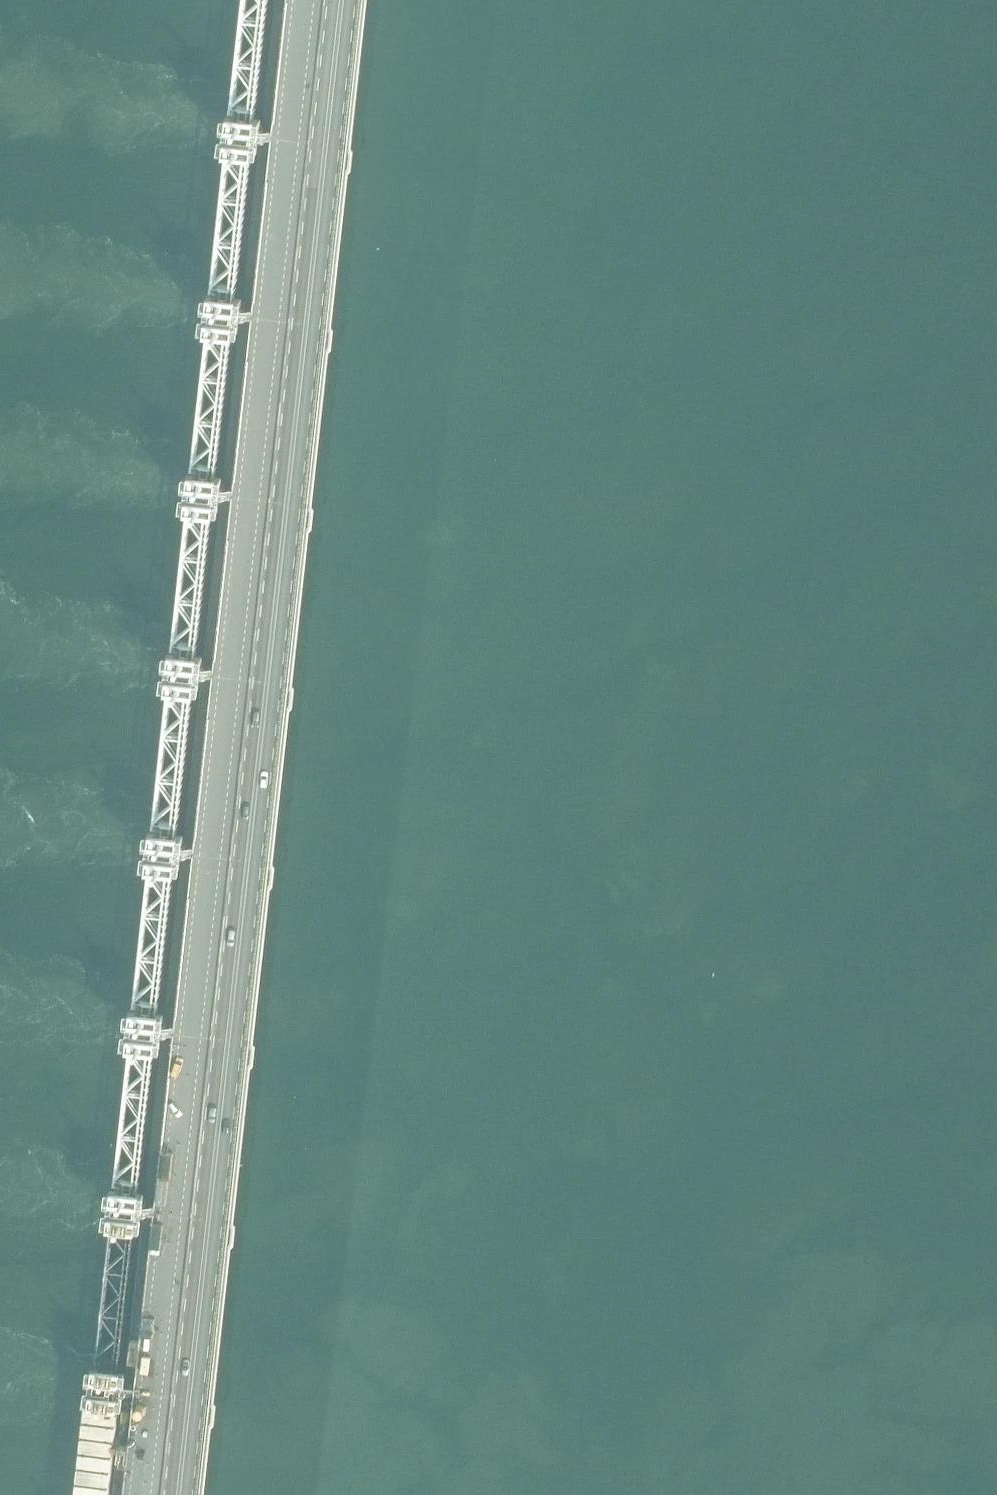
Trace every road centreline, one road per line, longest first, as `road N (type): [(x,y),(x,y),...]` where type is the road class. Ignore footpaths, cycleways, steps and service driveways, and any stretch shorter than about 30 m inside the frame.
road 1 (primary): [(177,1494),(341,0)]
road 2 (unclassified): [(141,1494),(303,0)]

